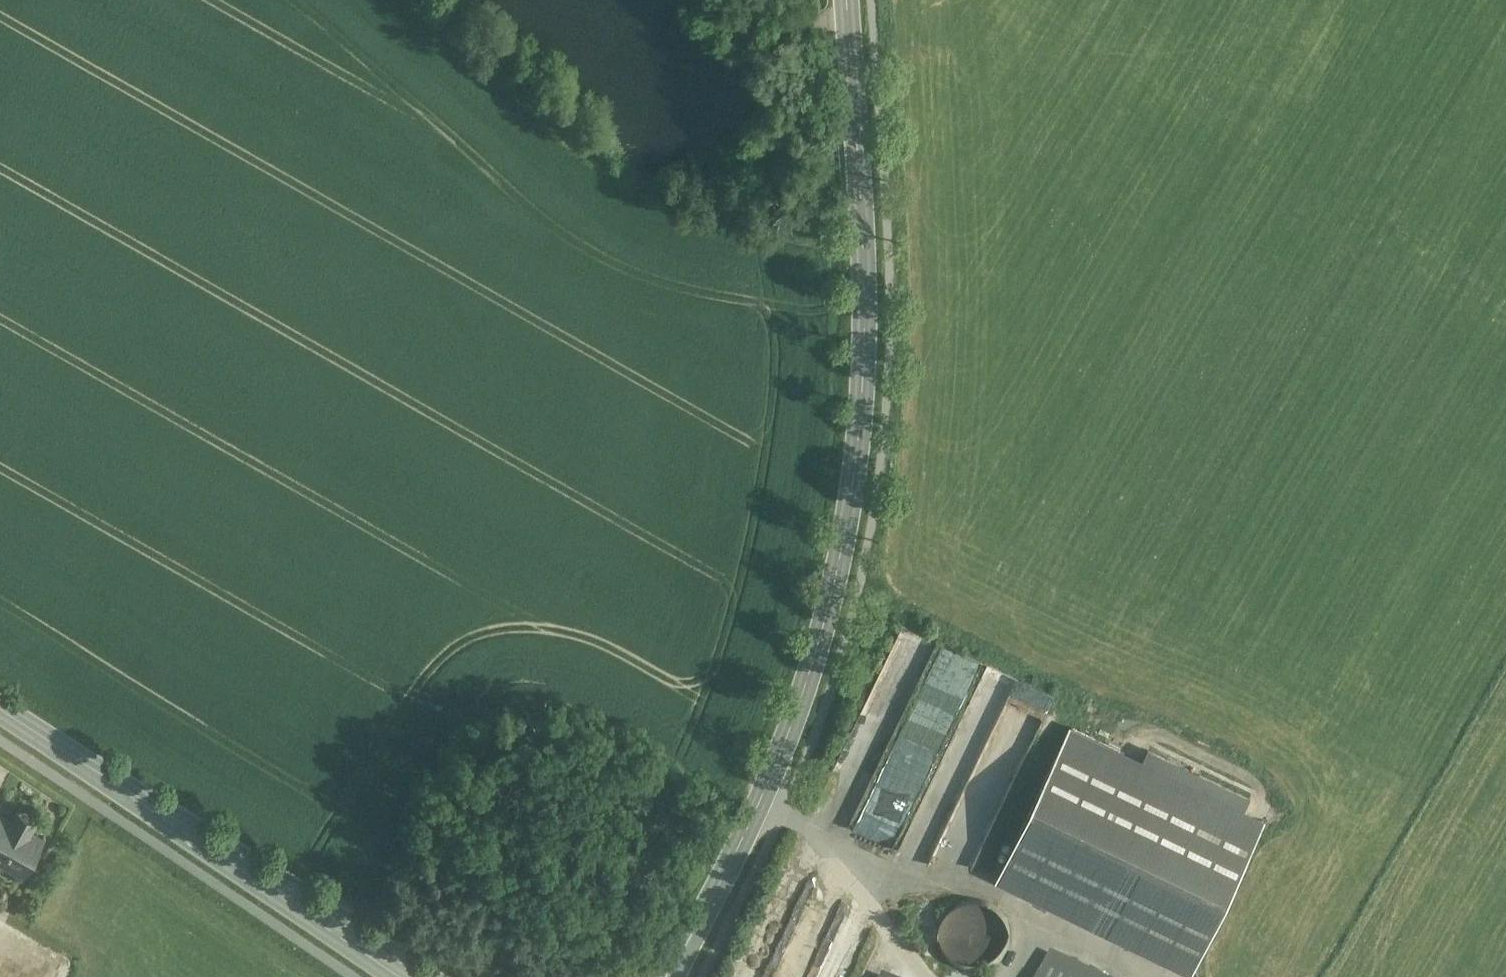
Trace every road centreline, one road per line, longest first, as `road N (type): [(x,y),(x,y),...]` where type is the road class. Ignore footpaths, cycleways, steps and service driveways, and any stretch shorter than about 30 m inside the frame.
road 1 (tertiary): [(670,976),(795,711),(847,539),(865,439),(868,340),(848,0)]
road 2 (tertiary): [(0,715),(399,976)]

